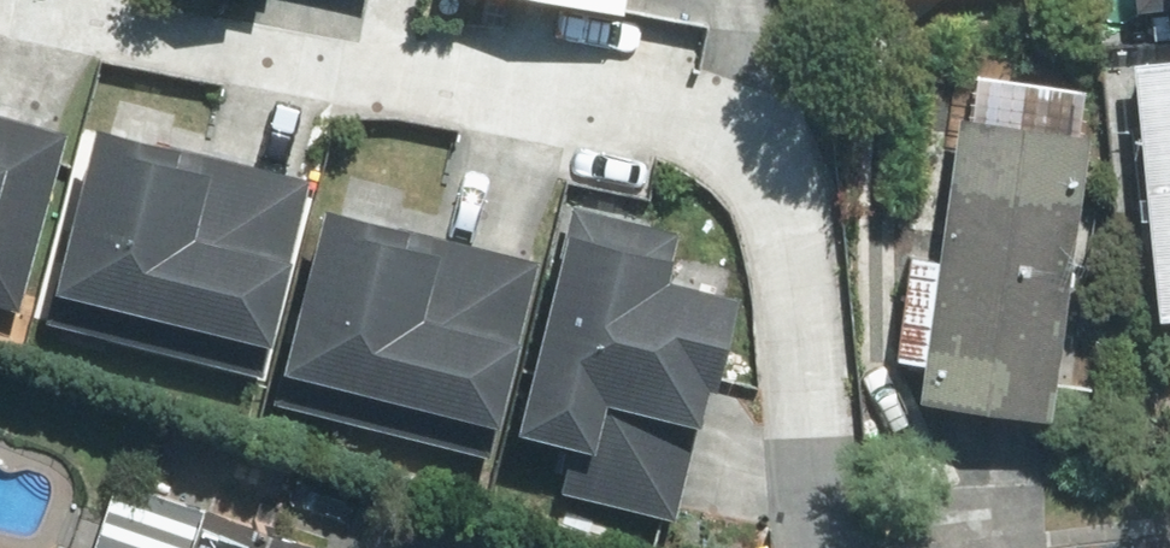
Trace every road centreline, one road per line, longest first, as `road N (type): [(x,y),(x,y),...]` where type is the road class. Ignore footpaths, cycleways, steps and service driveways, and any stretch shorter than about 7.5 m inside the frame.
road 1 (residential): [(54,0),(691,128),(751,158),(785,193),(822,547)]

